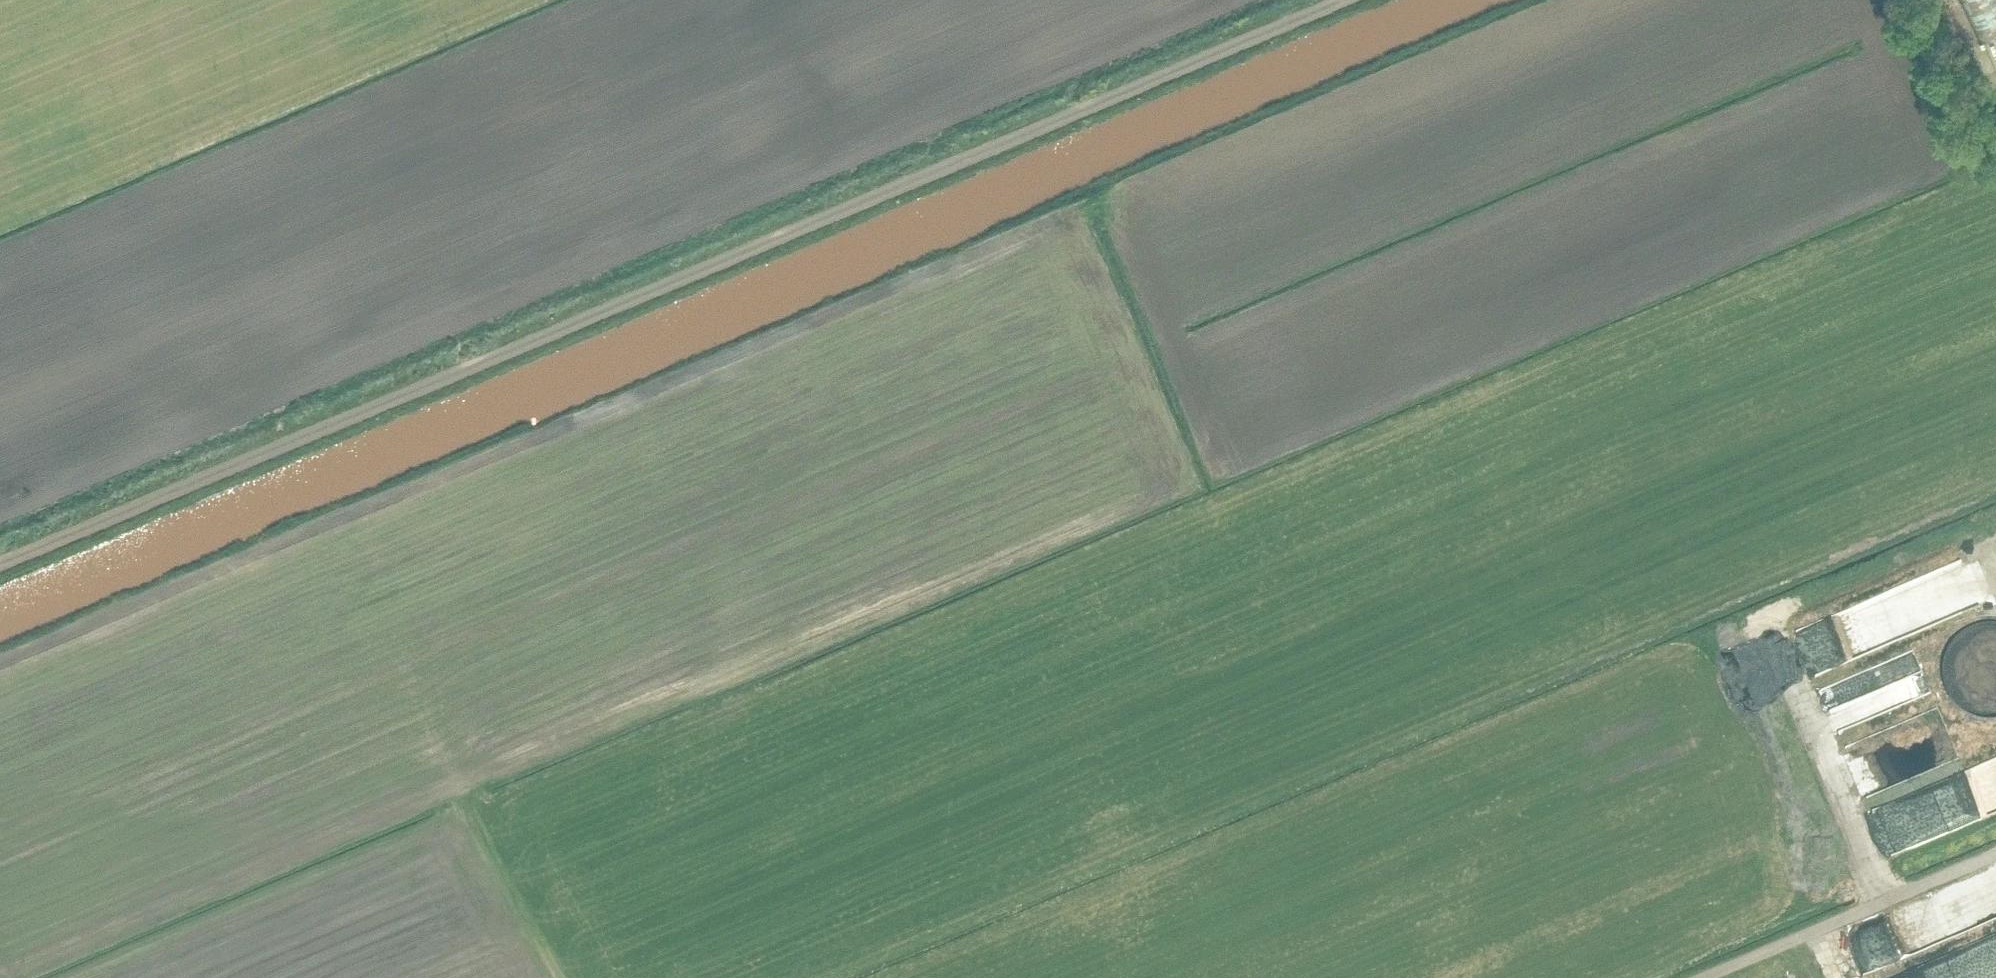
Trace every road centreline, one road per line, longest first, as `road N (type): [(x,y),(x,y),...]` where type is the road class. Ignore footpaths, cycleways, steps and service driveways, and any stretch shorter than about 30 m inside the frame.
road 1 (track): [(1337,0),(0,560)]

